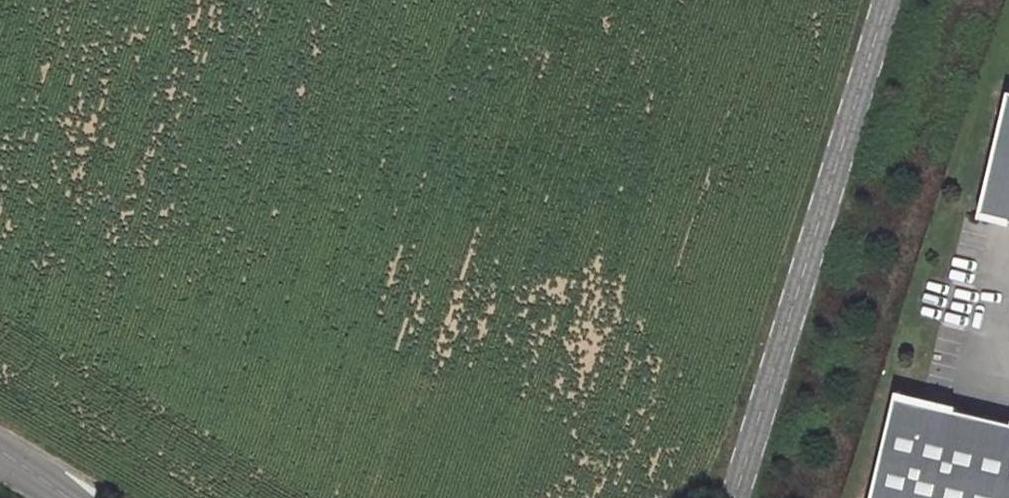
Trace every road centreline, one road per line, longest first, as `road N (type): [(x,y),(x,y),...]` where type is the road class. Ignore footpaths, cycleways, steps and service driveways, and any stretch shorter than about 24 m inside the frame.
road 1 (unclassified): [(738,497),(891,0)]

